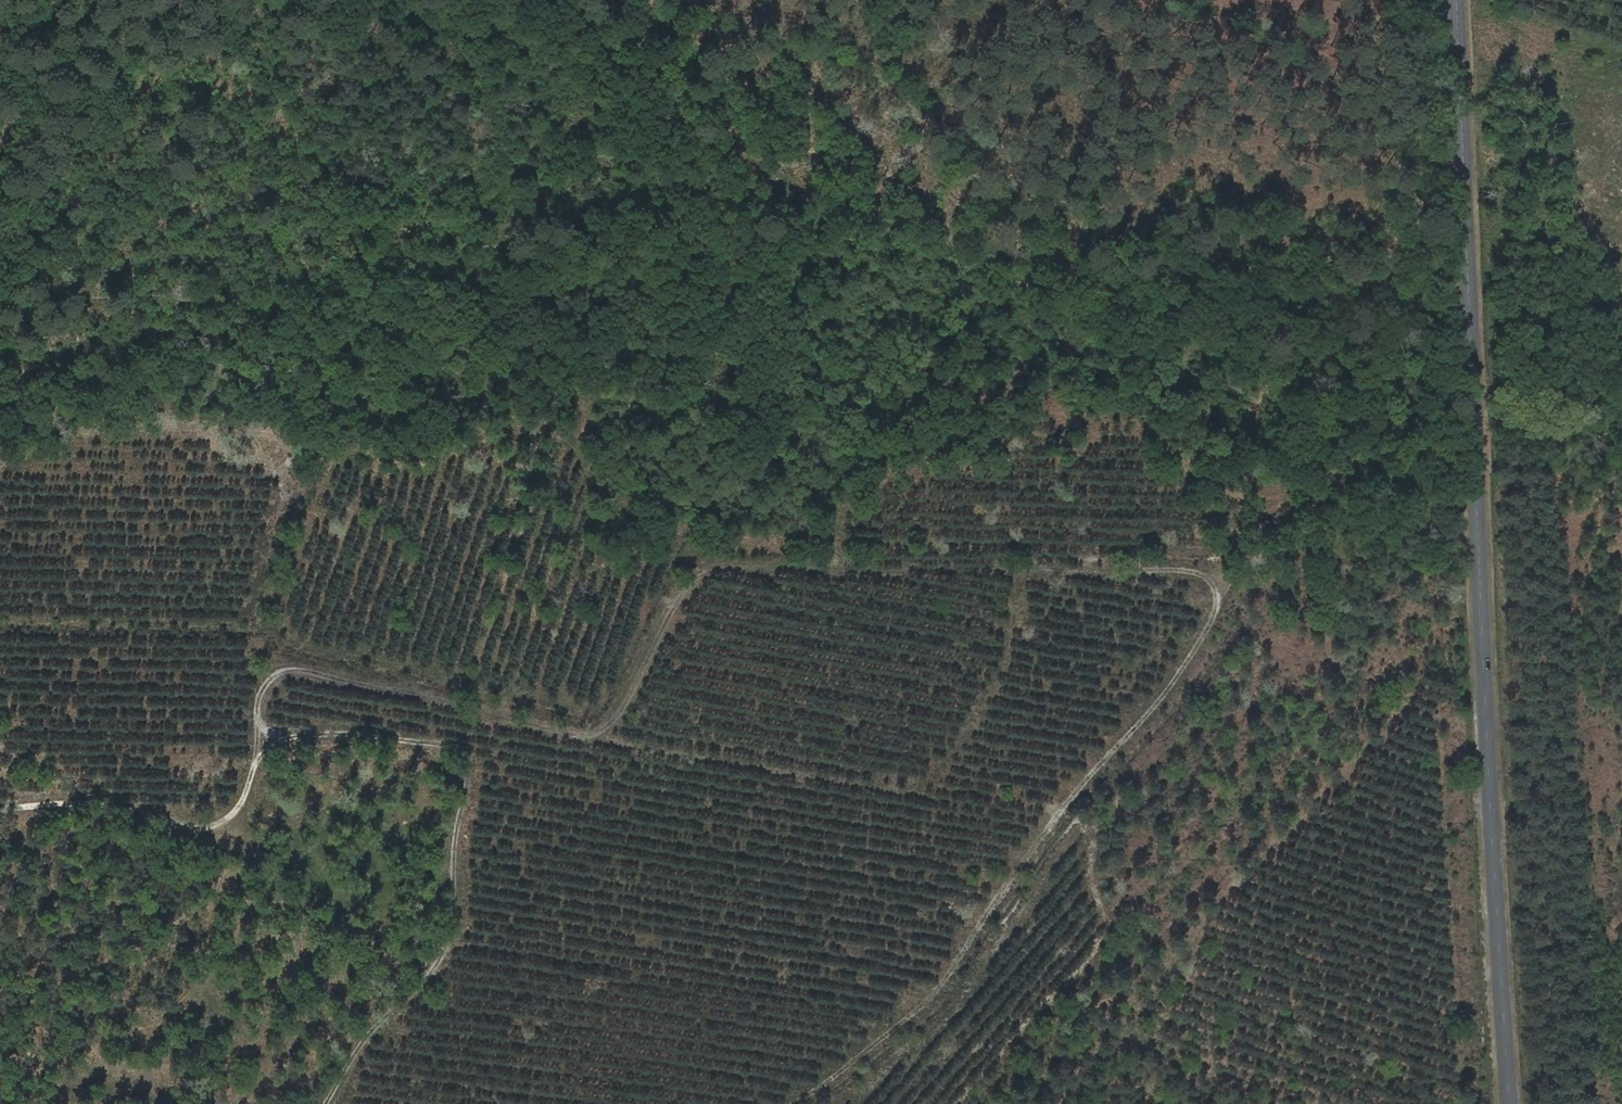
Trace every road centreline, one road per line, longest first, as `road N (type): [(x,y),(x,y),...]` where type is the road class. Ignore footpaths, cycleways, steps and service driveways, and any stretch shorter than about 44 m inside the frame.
road 1 (tertiary): [(1457,0),(1509,1103)]

